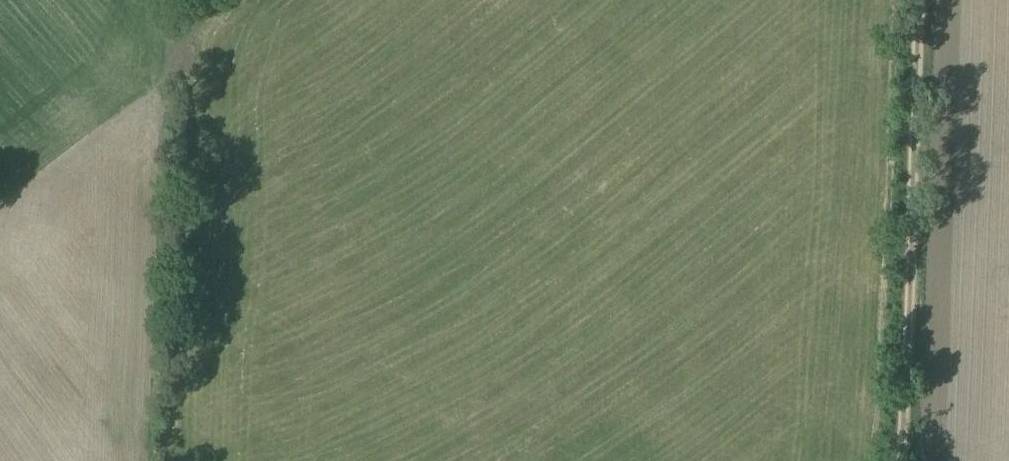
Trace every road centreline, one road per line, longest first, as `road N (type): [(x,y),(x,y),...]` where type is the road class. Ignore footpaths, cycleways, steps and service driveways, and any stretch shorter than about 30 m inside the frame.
road 1 (track): [(882,460),(903,0)]

